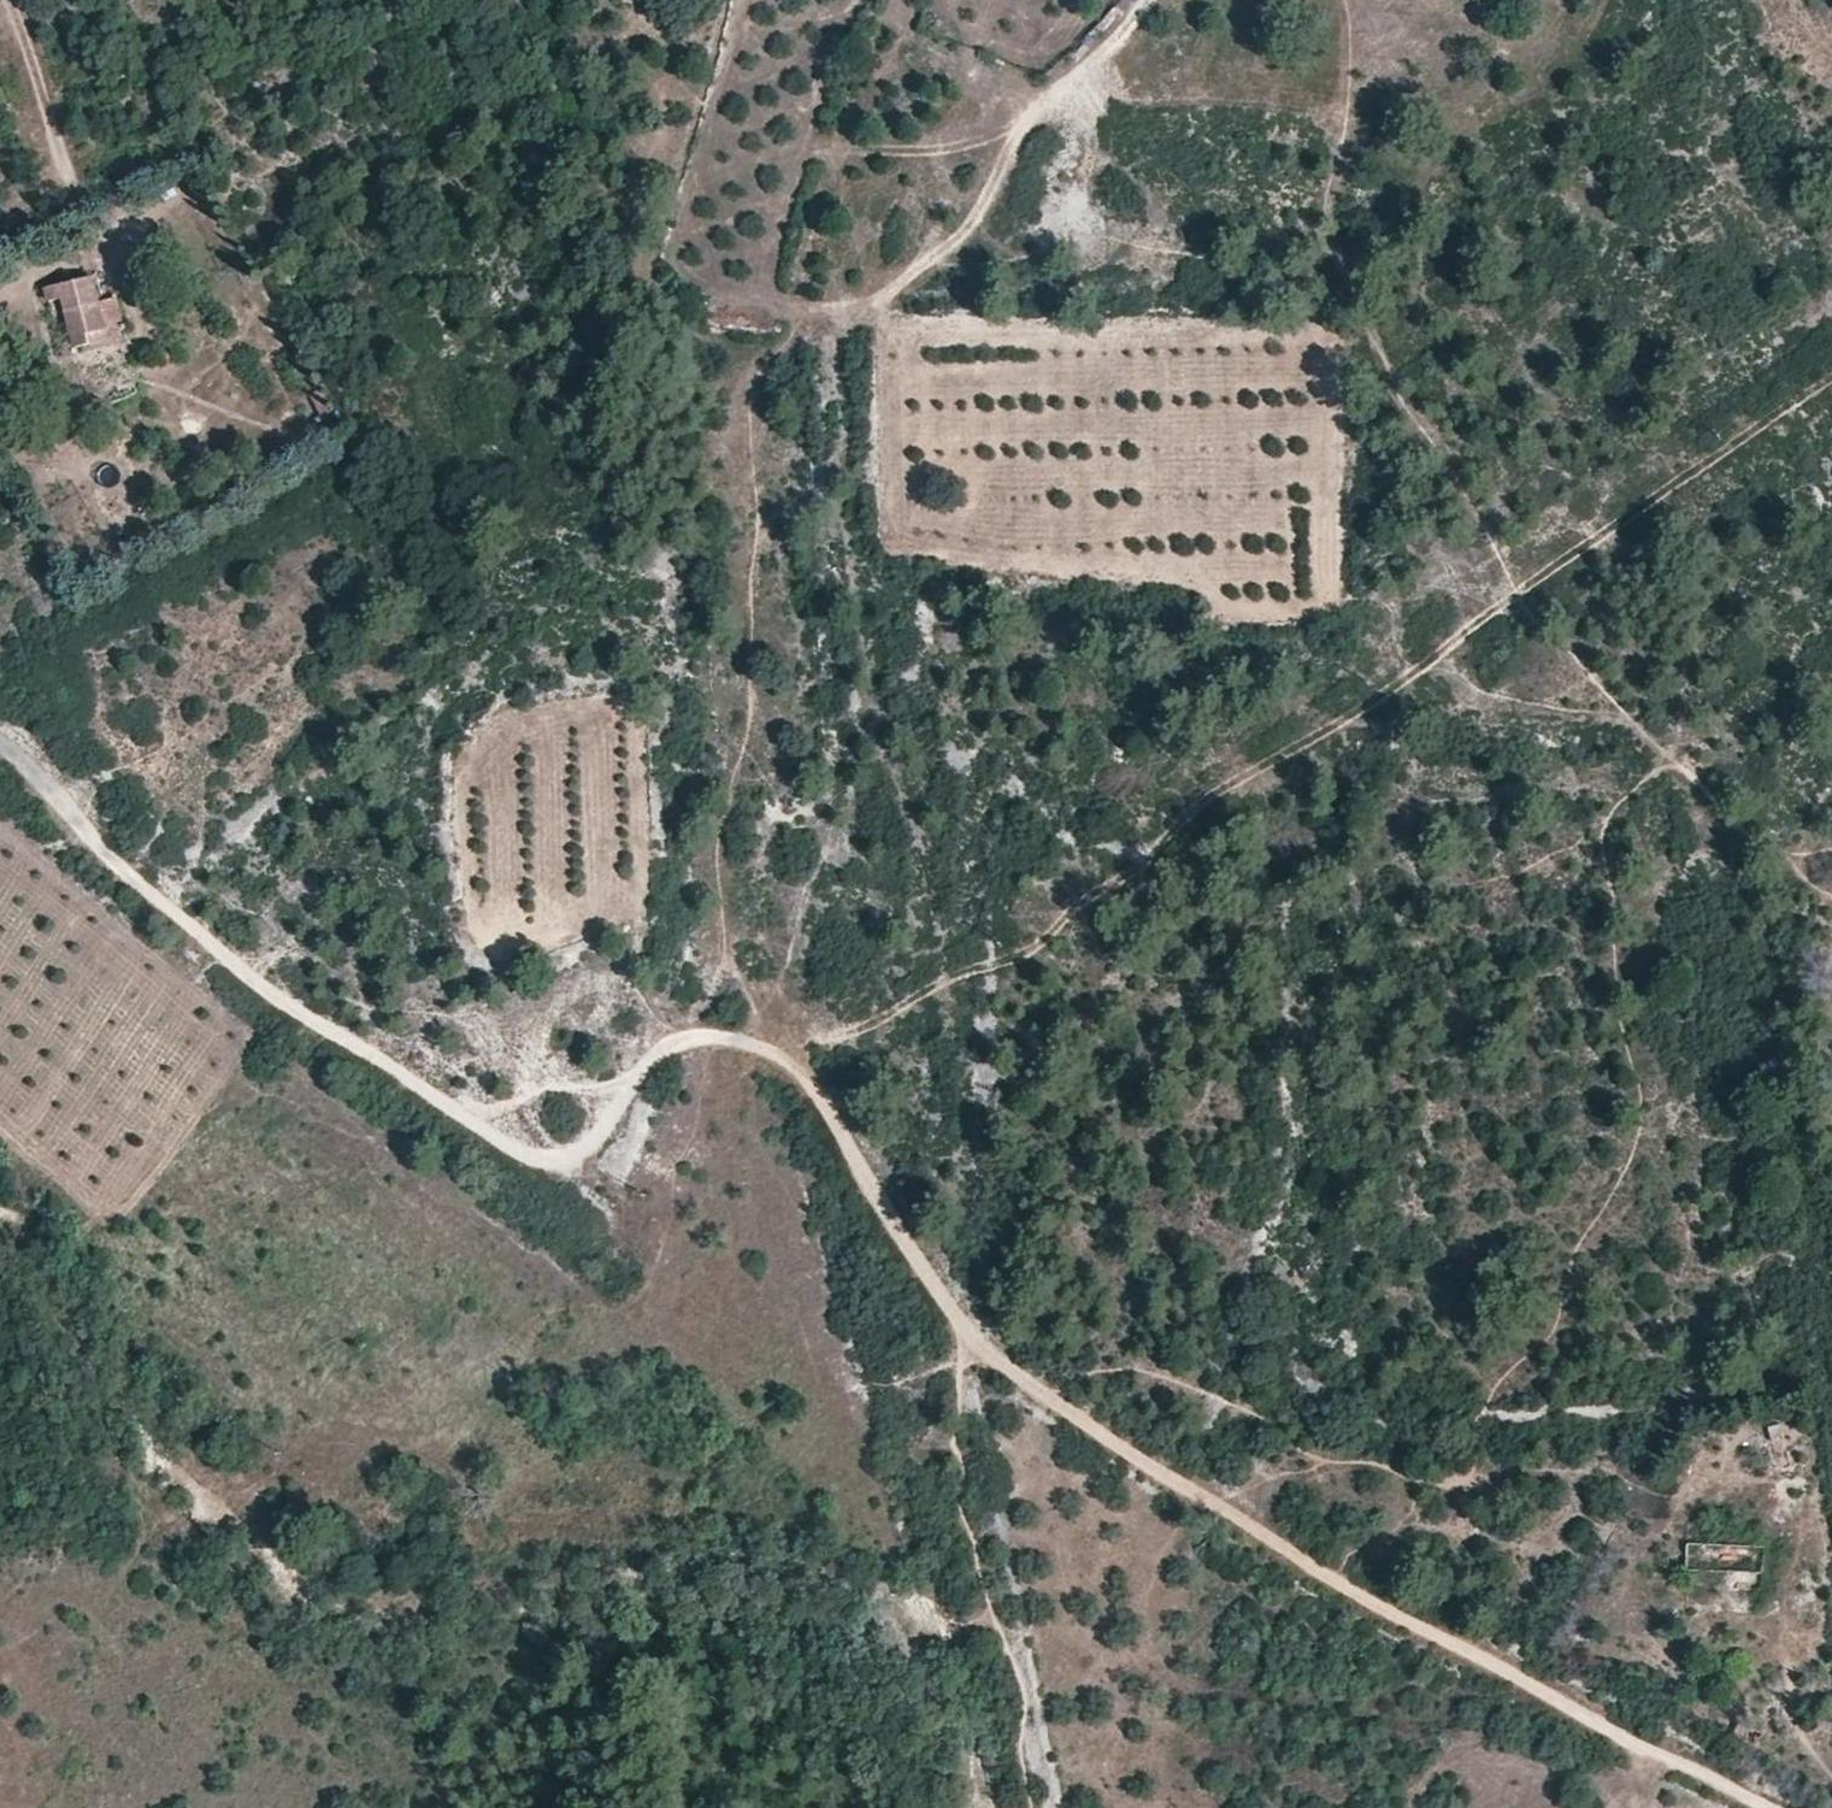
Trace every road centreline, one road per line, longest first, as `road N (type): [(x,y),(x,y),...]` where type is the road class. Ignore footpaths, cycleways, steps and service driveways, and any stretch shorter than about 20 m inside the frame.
road 1 (track): [(1765,1807),(1323,1569),(1079,1416),(982,1339),(812,1097),(715,1041),(624,1071),(601,1129),(535,1167),(467,1125),(0,764)]
road 2 (track): [(1149,0),(1083,77),(1013,138),(981,205),(947,246),(883,296),(818,309)]

